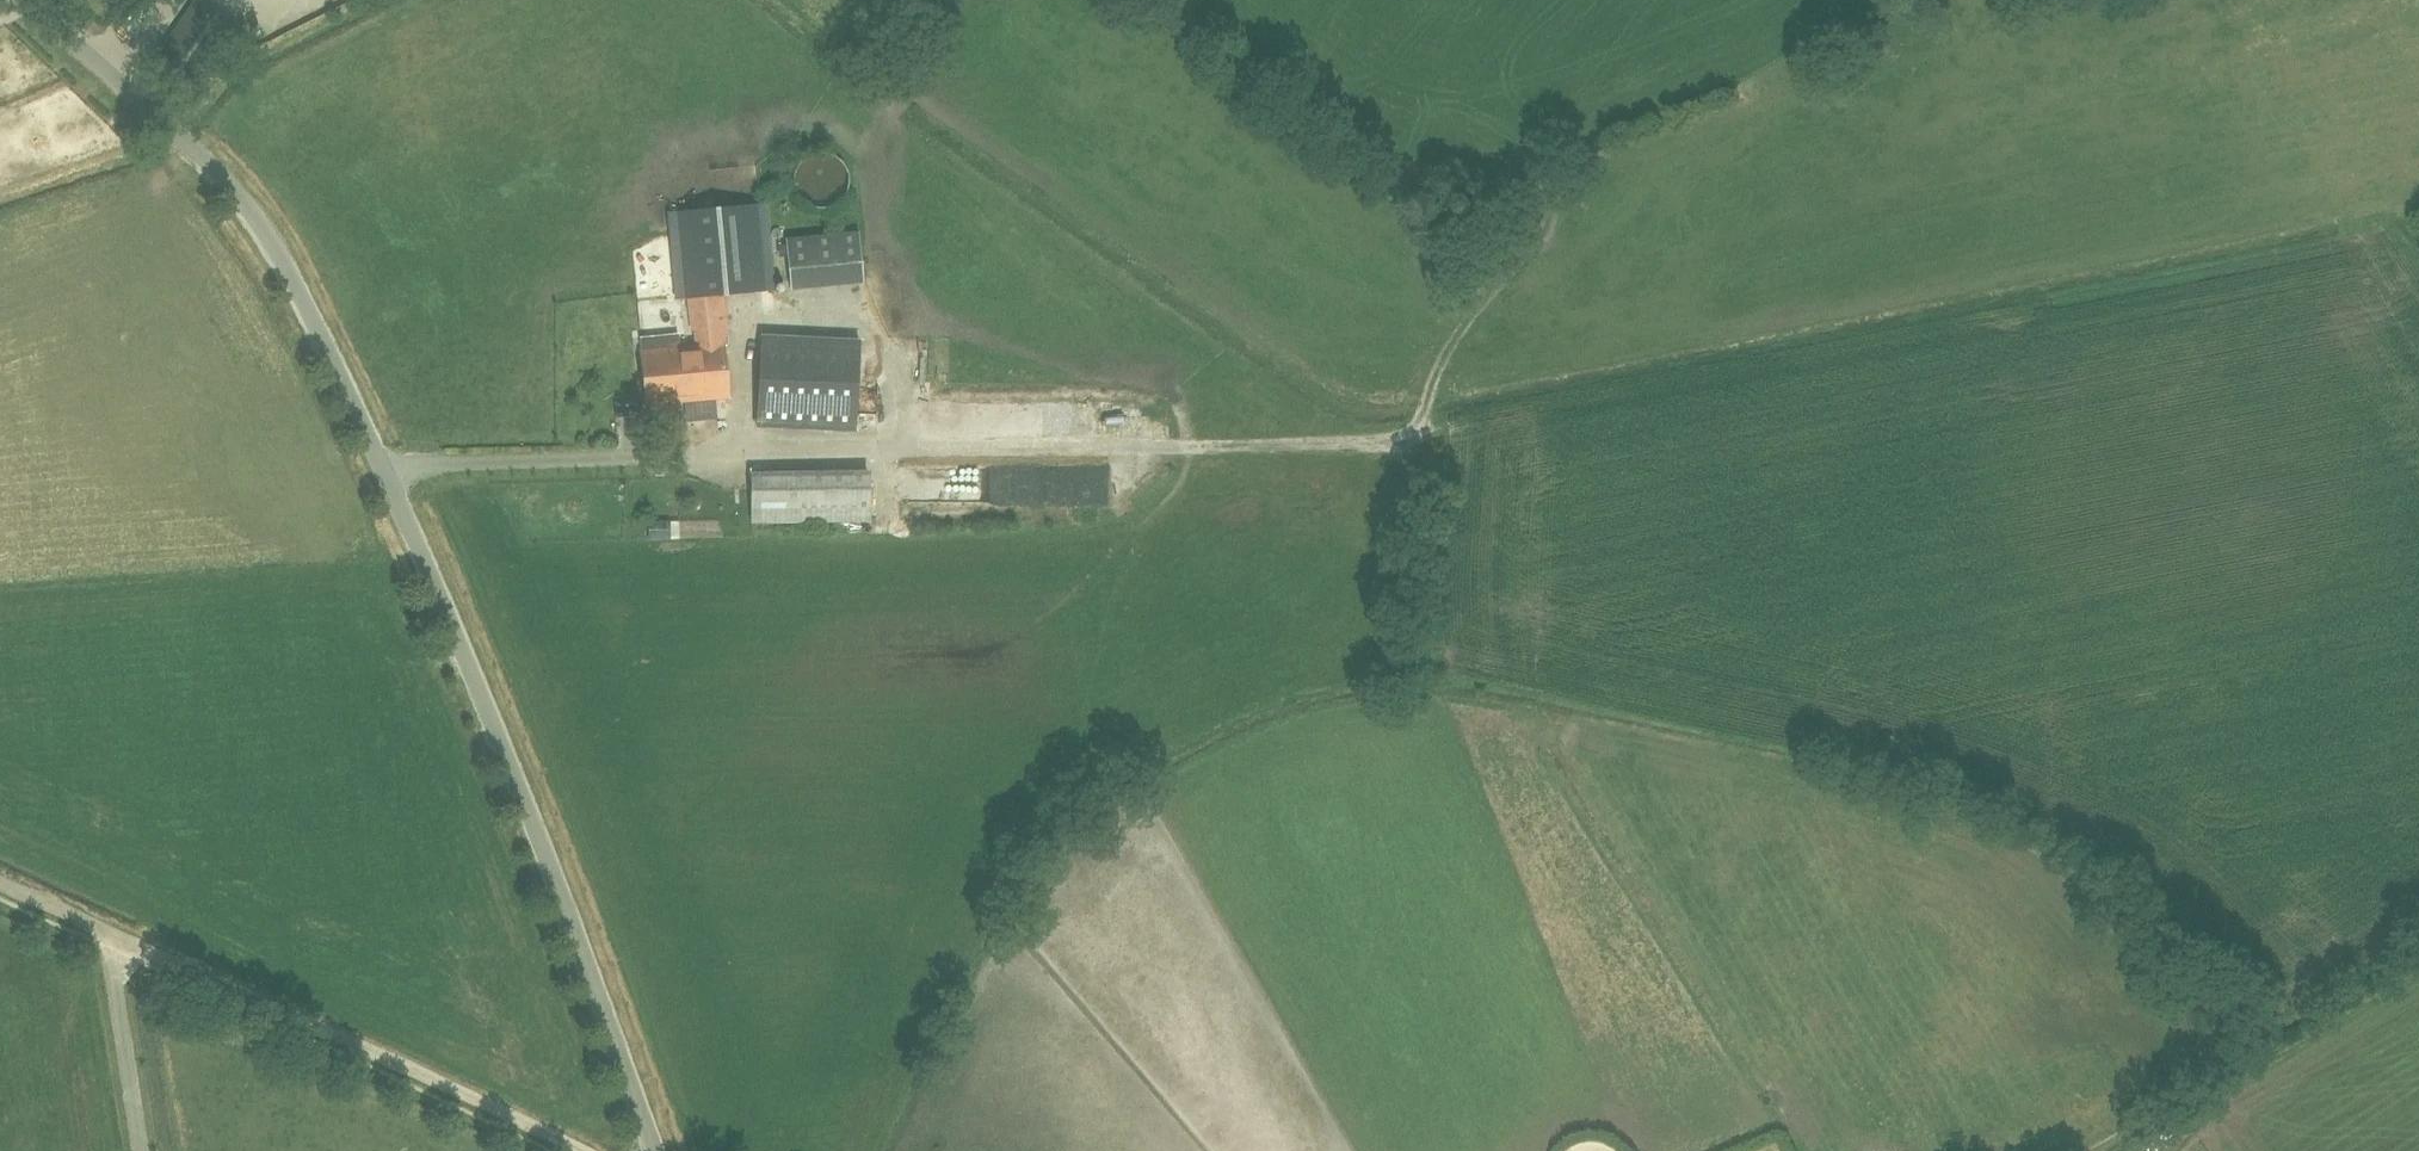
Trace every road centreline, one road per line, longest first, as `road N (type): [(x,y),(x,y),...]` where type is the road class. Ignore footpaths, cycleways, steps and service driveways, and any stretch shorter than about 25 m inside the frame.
road 1 (unclassified): [(653,1150),(529,824),(313,313),(255,208),(17,0)]
road 2 (track): [(584,1150),(0,885)]

